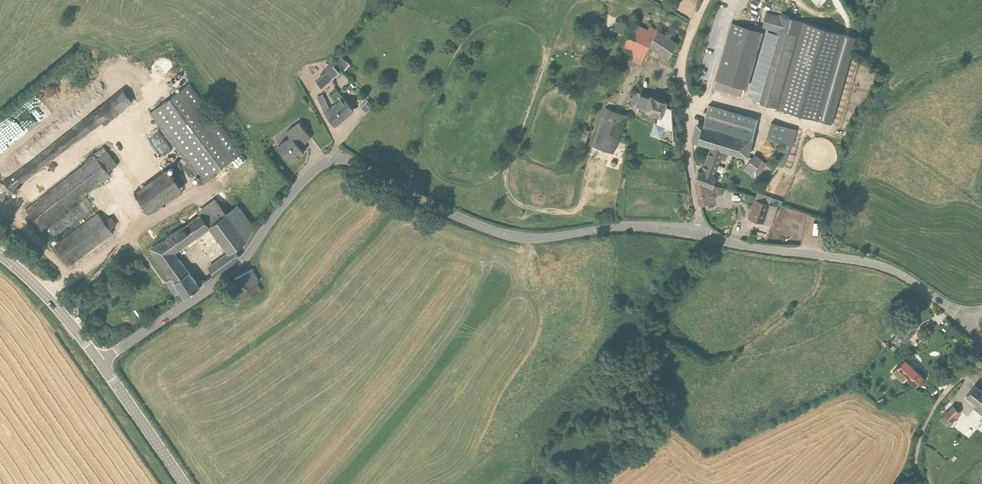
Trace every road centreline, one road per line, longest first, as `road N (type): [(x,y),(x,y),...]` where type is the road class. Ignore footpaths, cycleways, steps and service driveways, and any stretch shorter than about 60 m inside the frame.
road 1 (unclassified): [(100,362),(235,268),(308,176),(339,159),(510,235),(686,230),(877,264),(965,311)]
road 2 (tertiary): [(184,483),(100,362)]
road 3 (tertiary): [(100,362),(0,254)]

